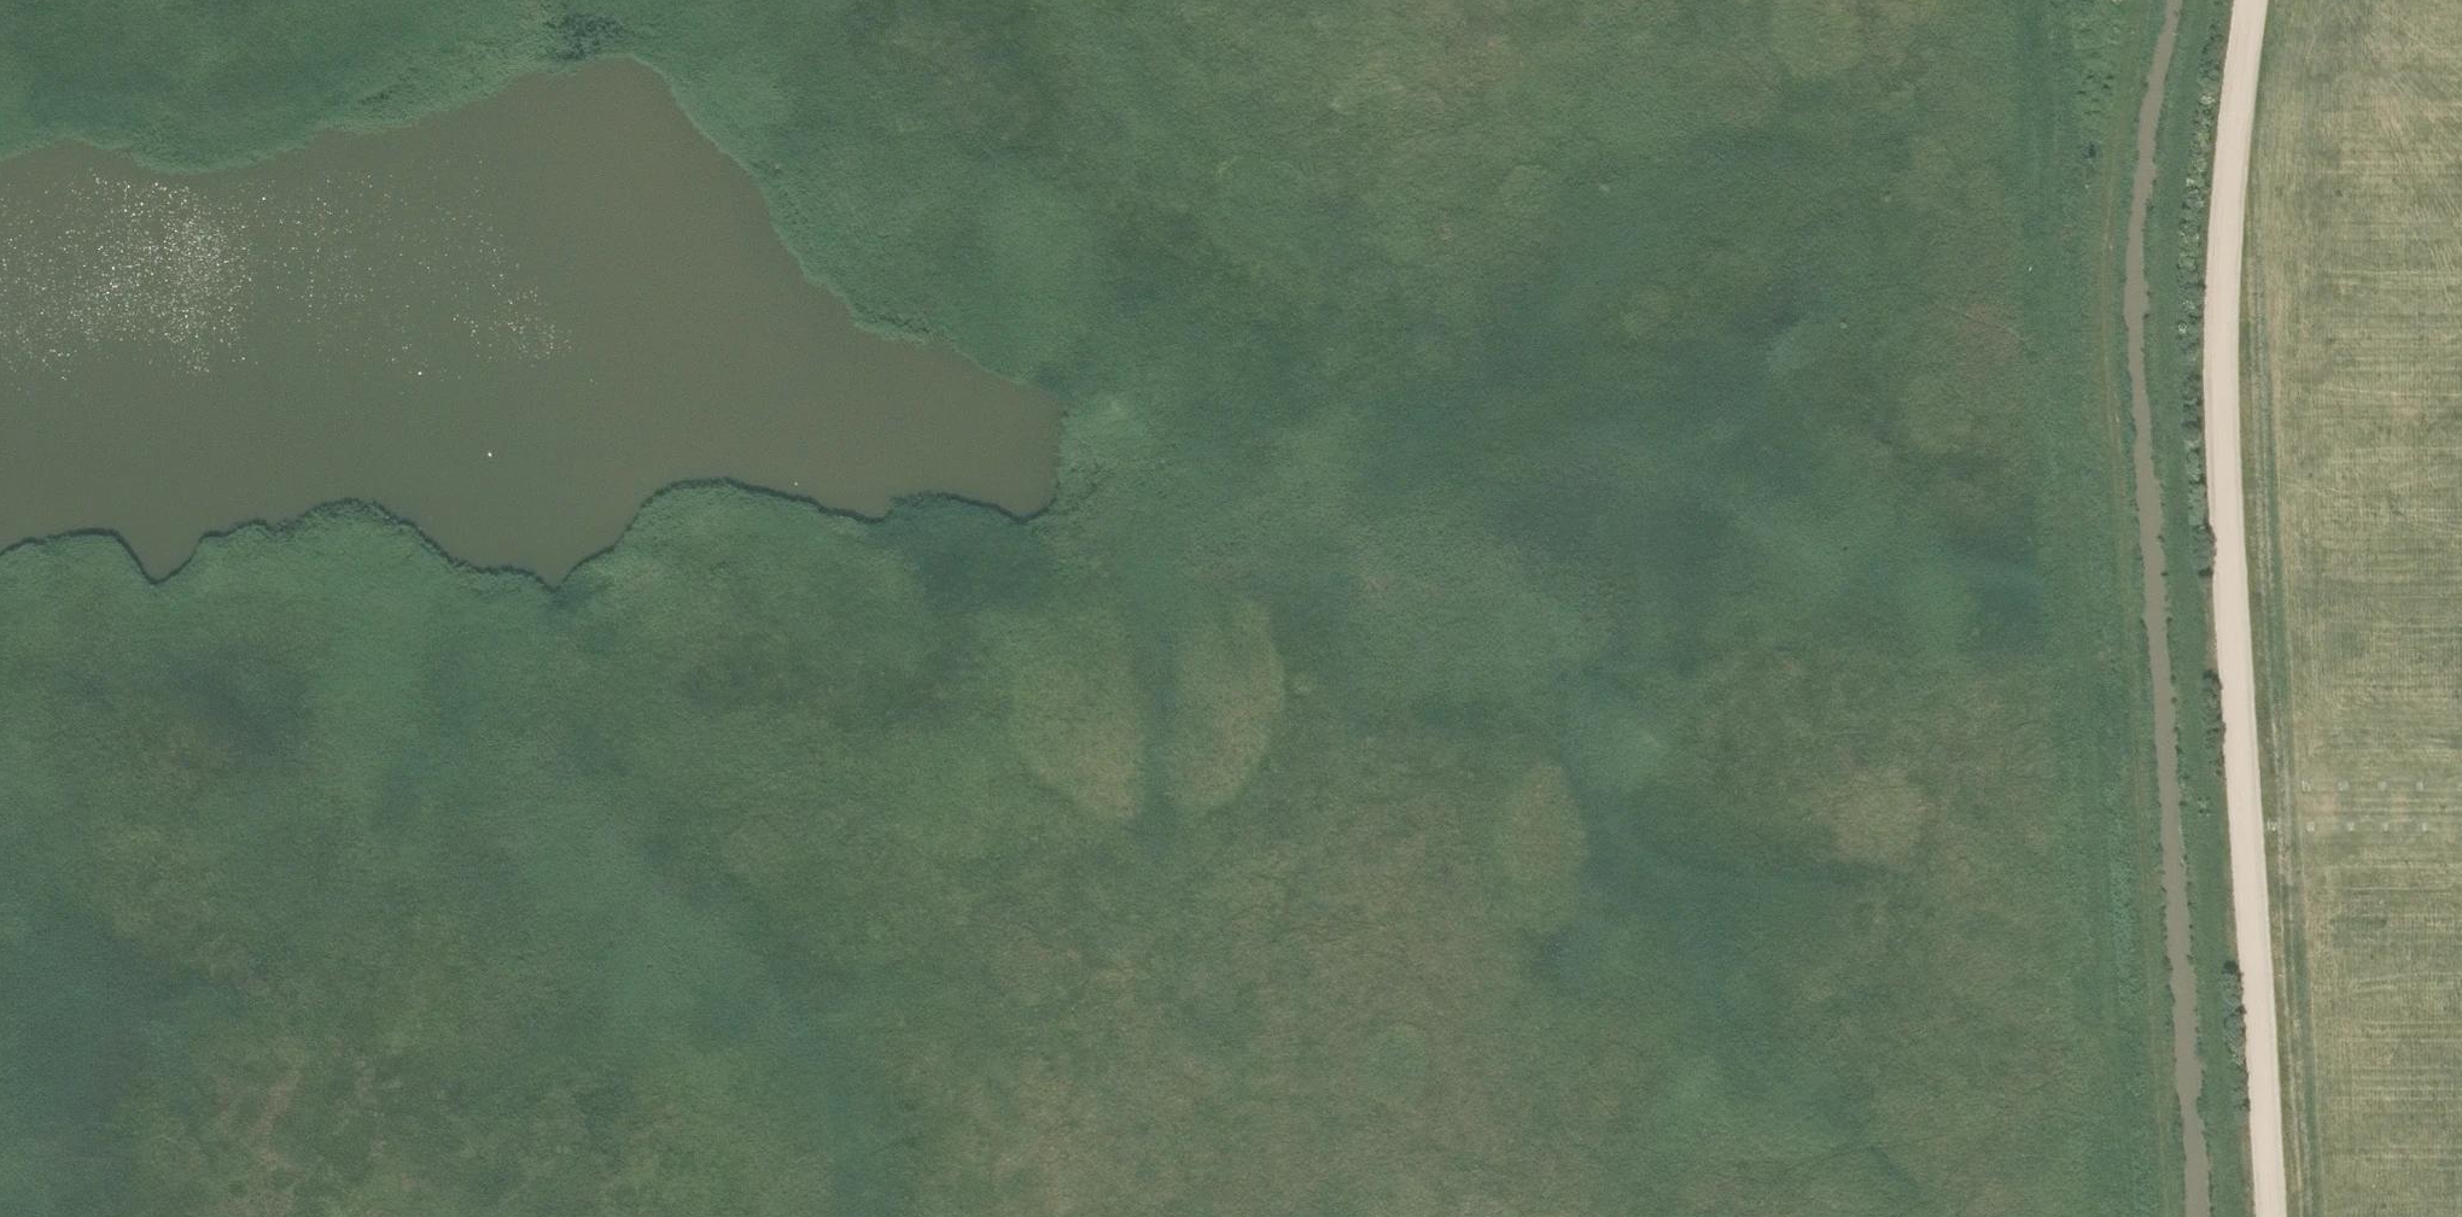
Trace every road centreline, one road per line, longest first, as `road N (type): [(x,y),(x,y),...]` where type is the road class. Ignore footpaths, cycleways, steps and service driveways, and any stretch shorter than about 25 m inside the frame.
road 1 (track): [(2252,0),(2213,292),(2266,1216)]

